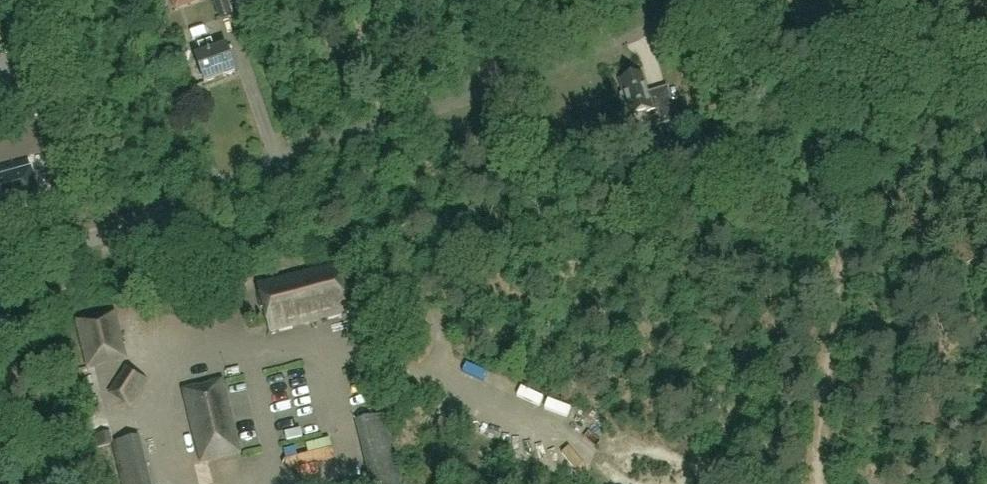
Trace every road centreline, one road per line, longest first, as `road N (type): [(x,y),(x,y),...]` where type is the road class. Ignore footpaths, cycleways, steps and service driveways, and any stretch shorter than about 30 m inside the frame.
road 1 (unclassified): [(0,264),(481,92)]
road 2 (track): [(819,483),(820,418),(888,0)]
road 3 (unclassified): [(481,92),(625,37),(690,0)]

